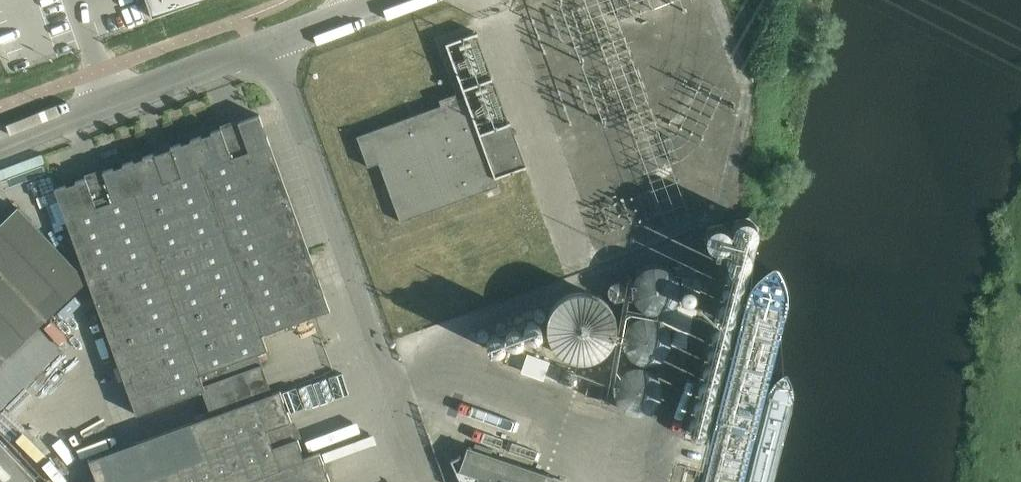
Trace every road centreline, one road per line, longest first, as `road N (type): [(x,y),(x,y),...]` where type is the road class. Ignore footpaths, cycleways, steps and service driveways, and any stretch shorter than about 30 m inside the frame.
road 1 (unclassified): [(422,481),(271,45)]
road 2 (unclassified): [(0,145),(271,45)]
road 3 (unclassified): [(271,45),(389,0)]

